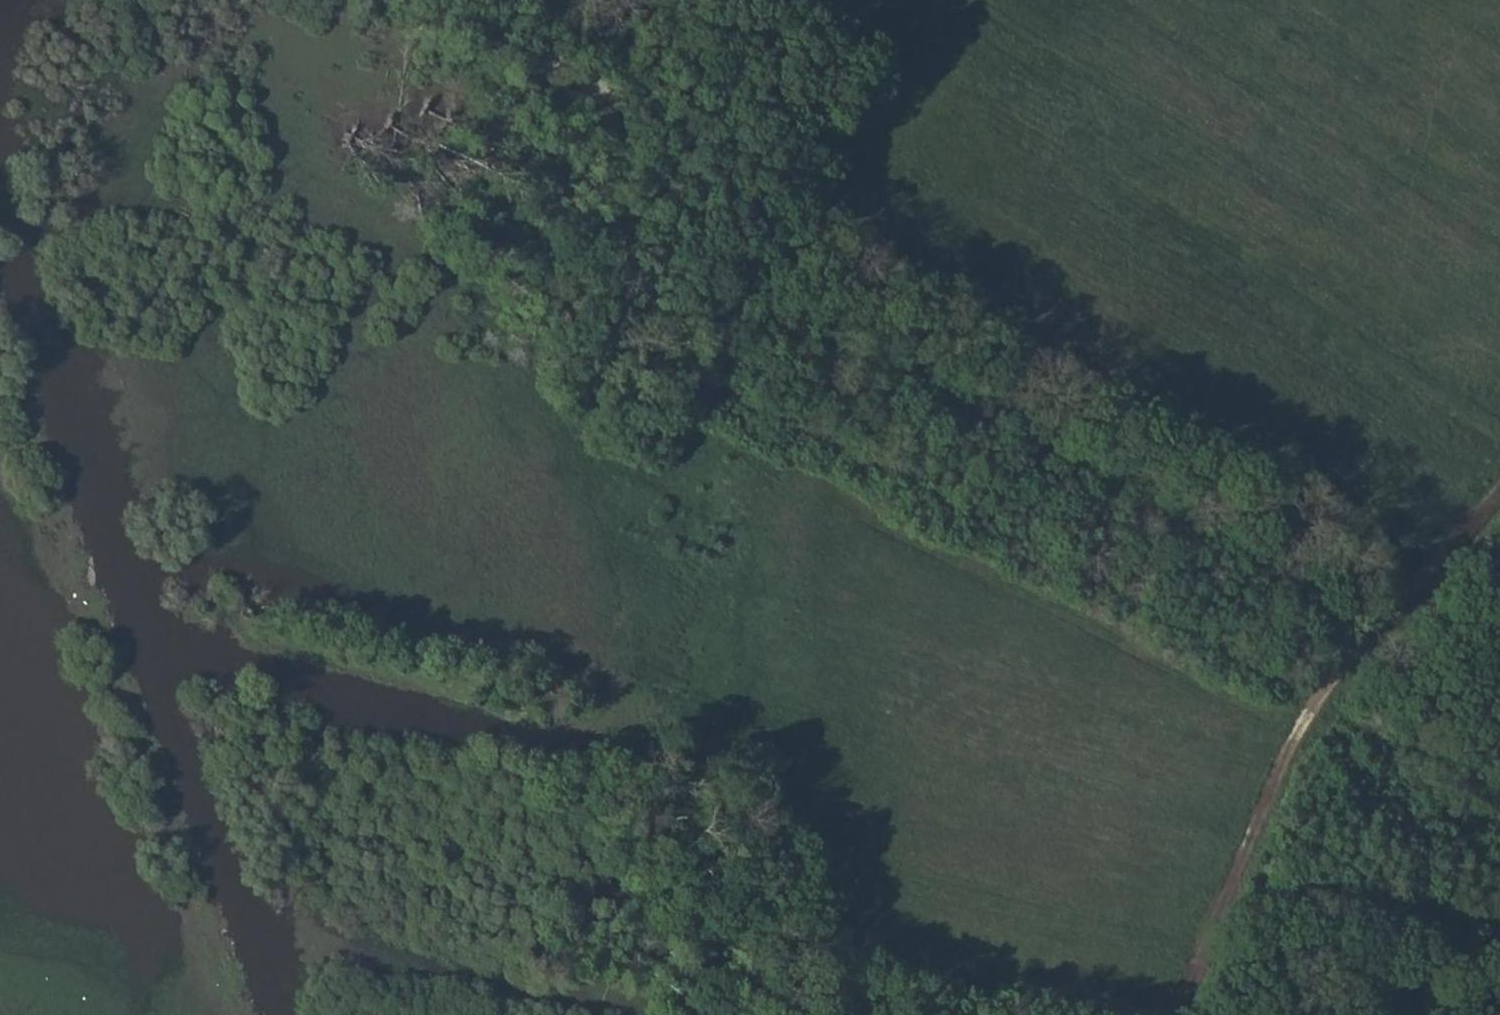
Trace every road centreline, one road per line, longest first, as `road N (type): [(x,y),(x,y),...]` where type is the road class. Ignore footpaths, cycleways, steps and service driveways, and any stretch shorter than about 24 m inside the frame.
road 1 (track): [(1178,1014),(1302,716),(1368,628),(1499,489)]

